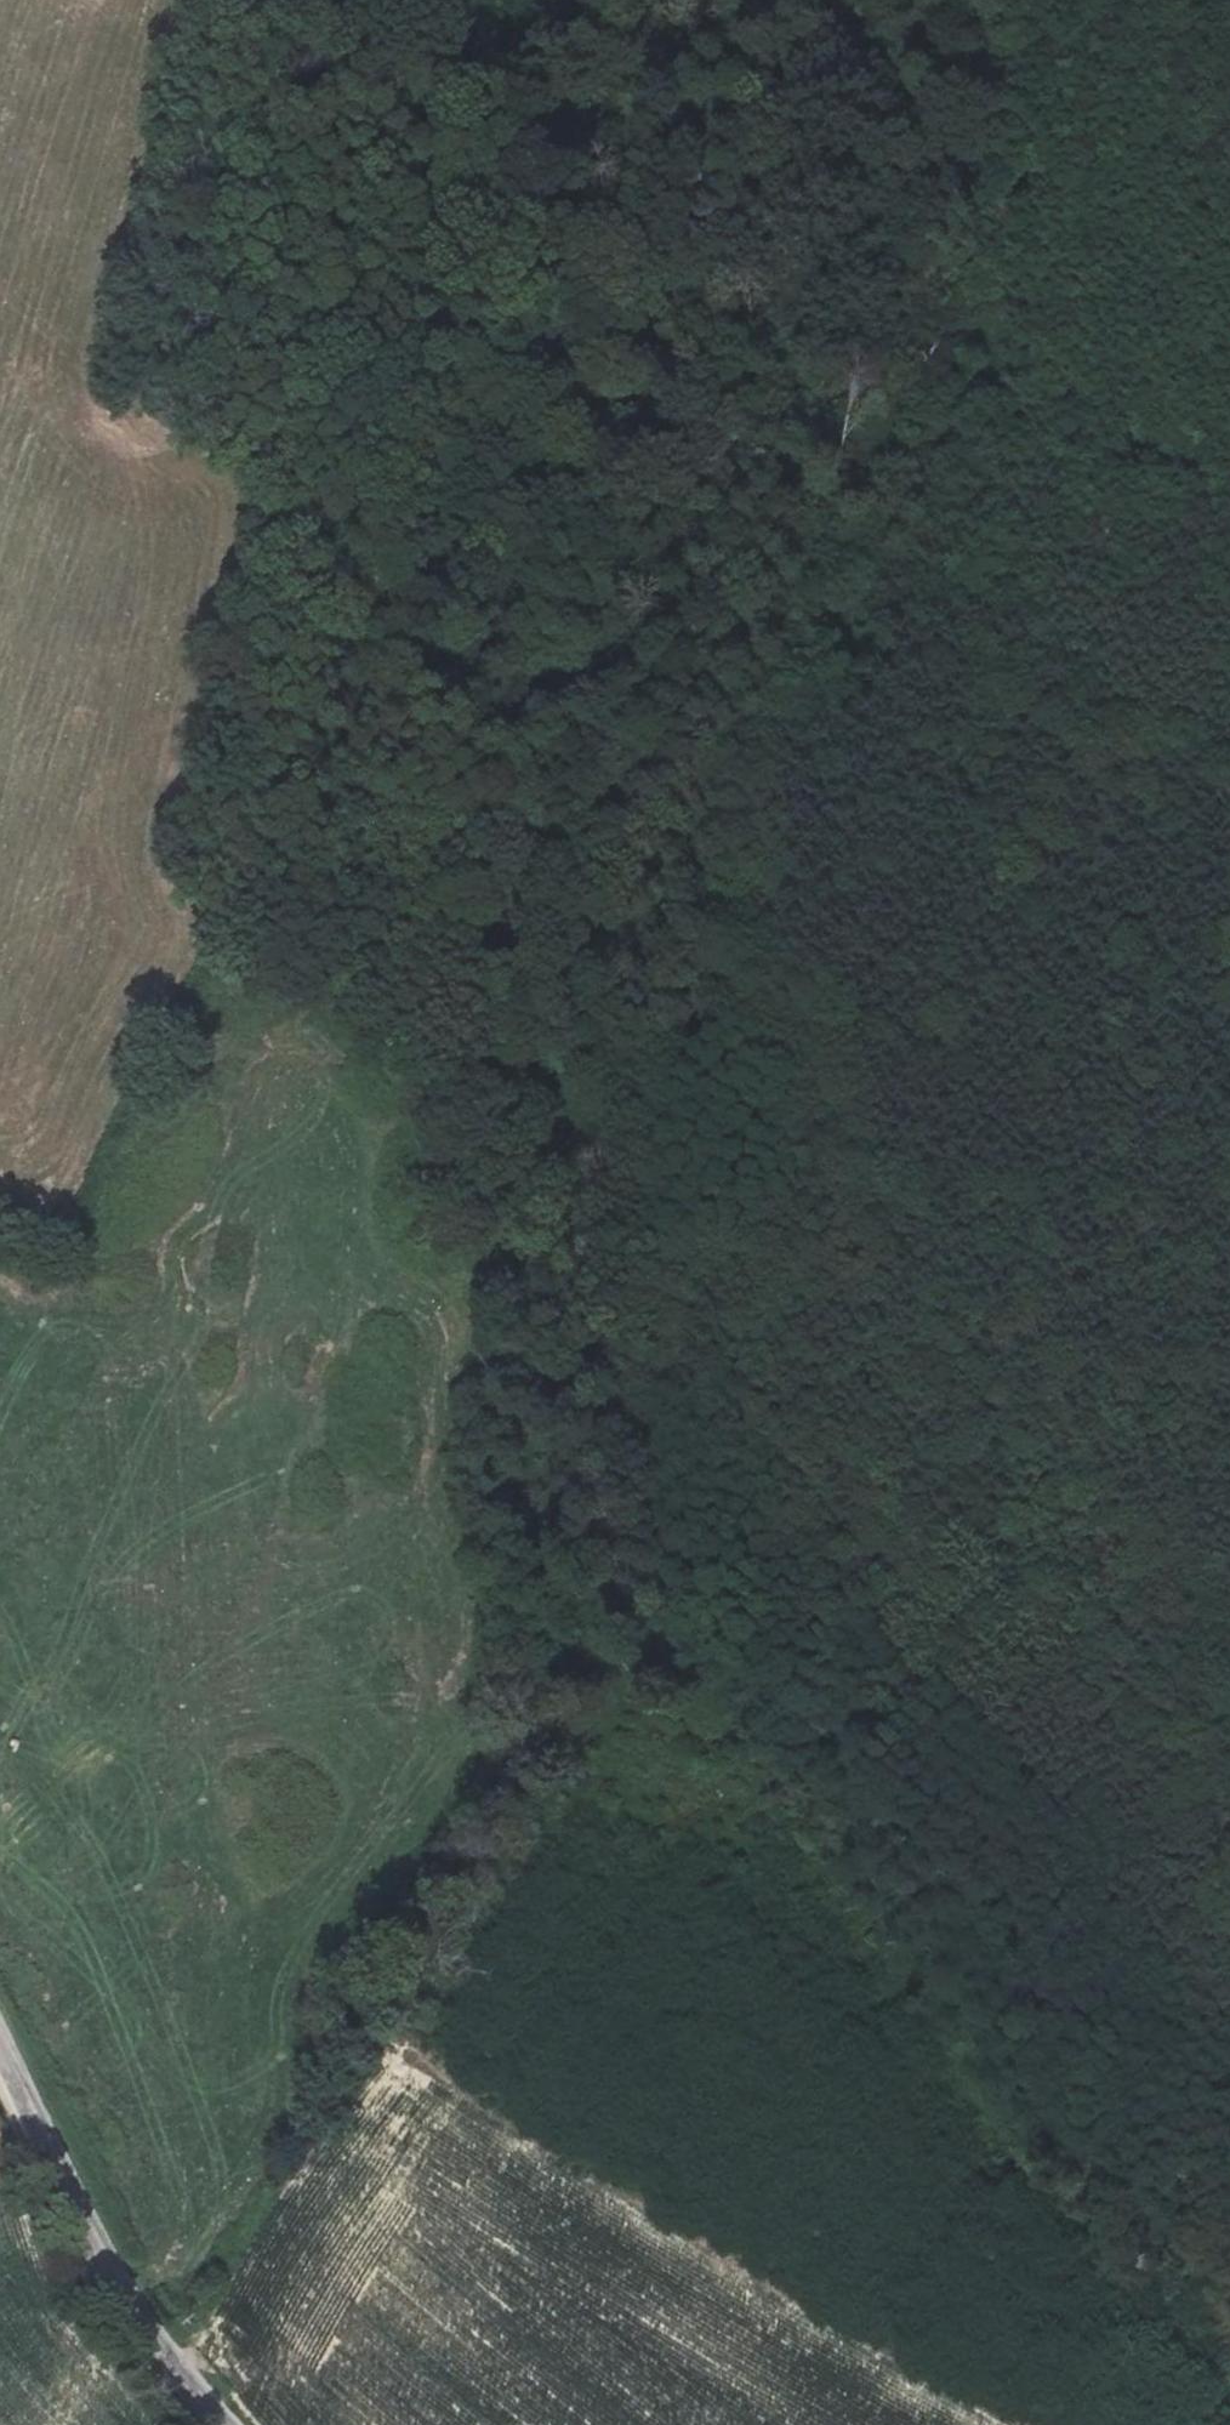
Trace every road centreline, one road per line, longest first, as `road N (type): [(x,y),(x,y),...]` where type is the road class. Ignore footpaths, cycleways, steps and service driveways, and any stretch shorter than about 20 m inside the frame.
road 1 (track): [(466,2113),(1002,2424)]
road 2 (unclassified): [(217,2424),(78,2212),(0,2047)]

